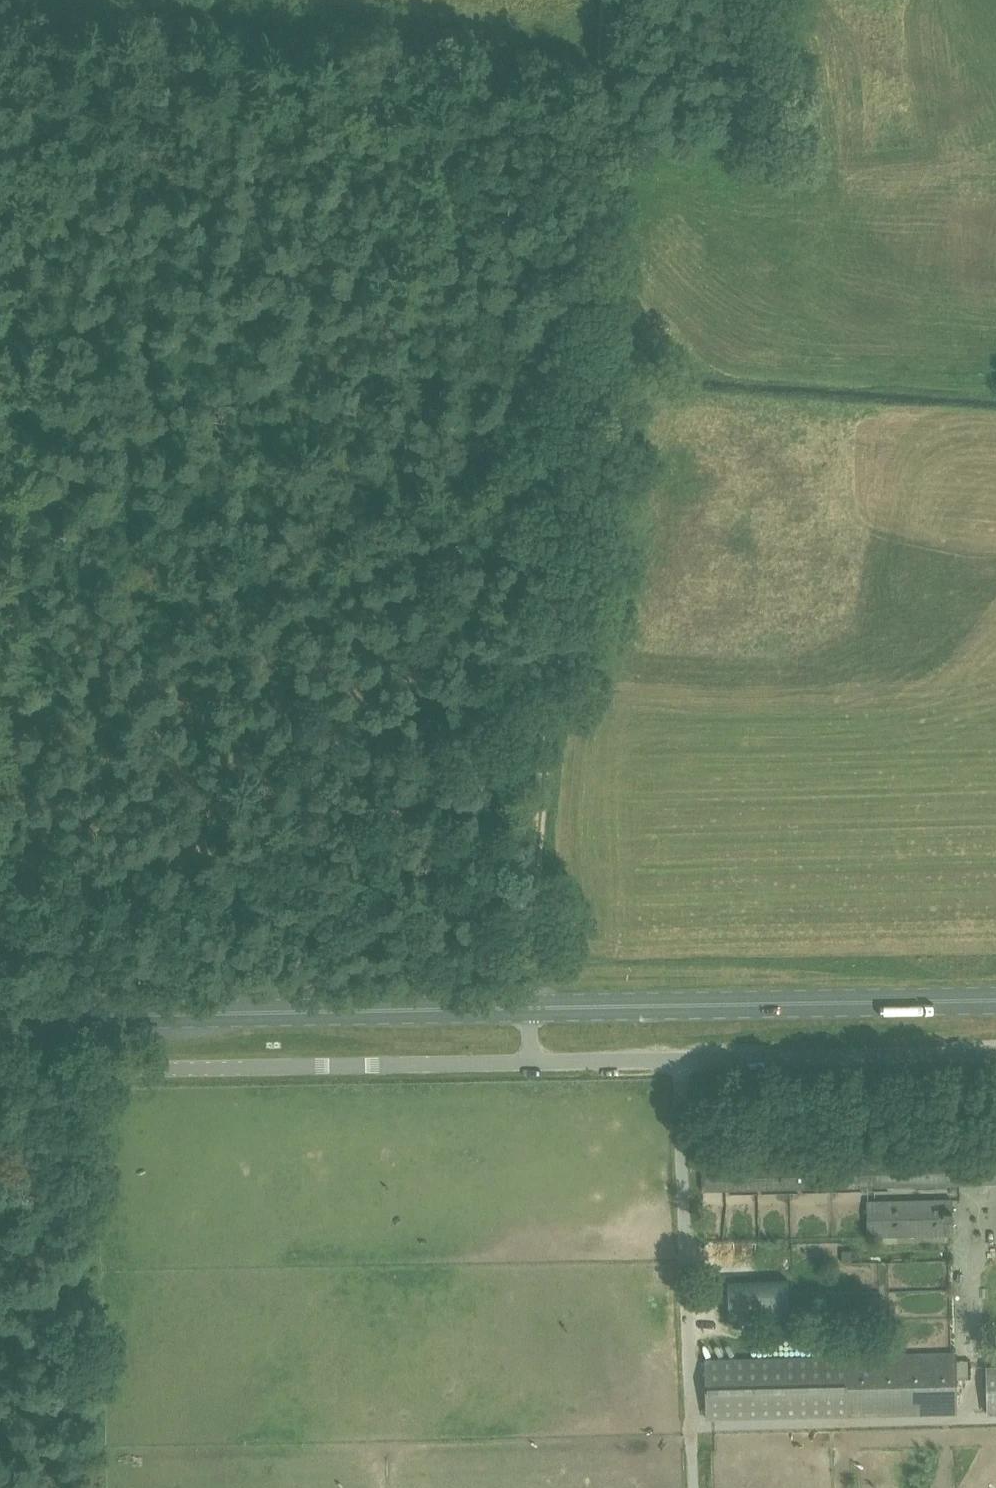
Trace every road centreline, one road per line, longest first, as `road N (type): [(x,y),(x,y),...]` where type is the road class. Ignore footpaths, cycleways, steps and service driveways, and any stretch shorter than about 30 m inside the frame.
road 1 (track): [(530,1011),(612,0)]
road 2 (primary): [(0,1021),(530,1011)]
road 3 (unclassified): [(0,1077),(528,1065)]
road 4 (unclassified): [(528,1065),(995,1058)]
road 5 (primary): [(530,1011),(995,1001)]

